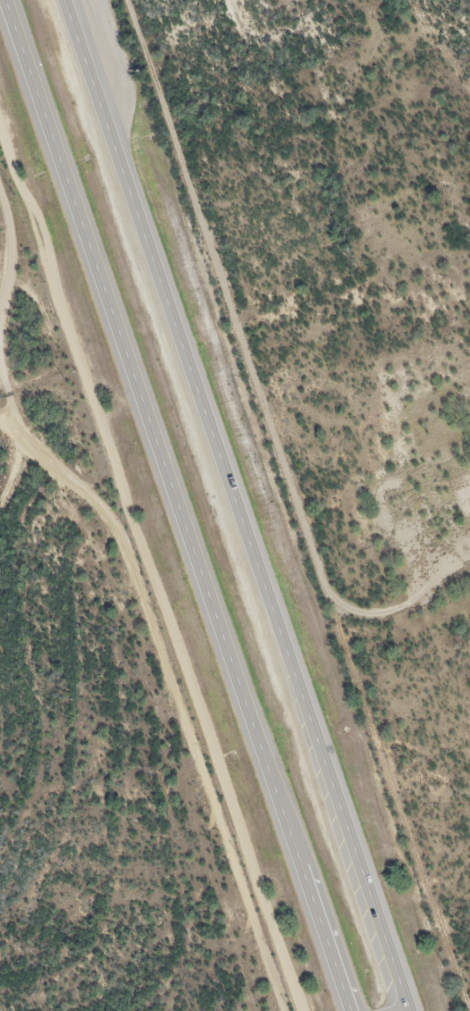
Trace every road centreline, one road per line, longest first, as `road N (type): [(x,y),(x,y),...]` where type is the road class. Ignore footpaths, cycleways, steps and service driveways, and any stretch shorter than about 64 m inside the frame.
road 1 (trunk): [(415,1010),(75,0)]
road 2 (trunk): [(0,5),(339,1010)]

